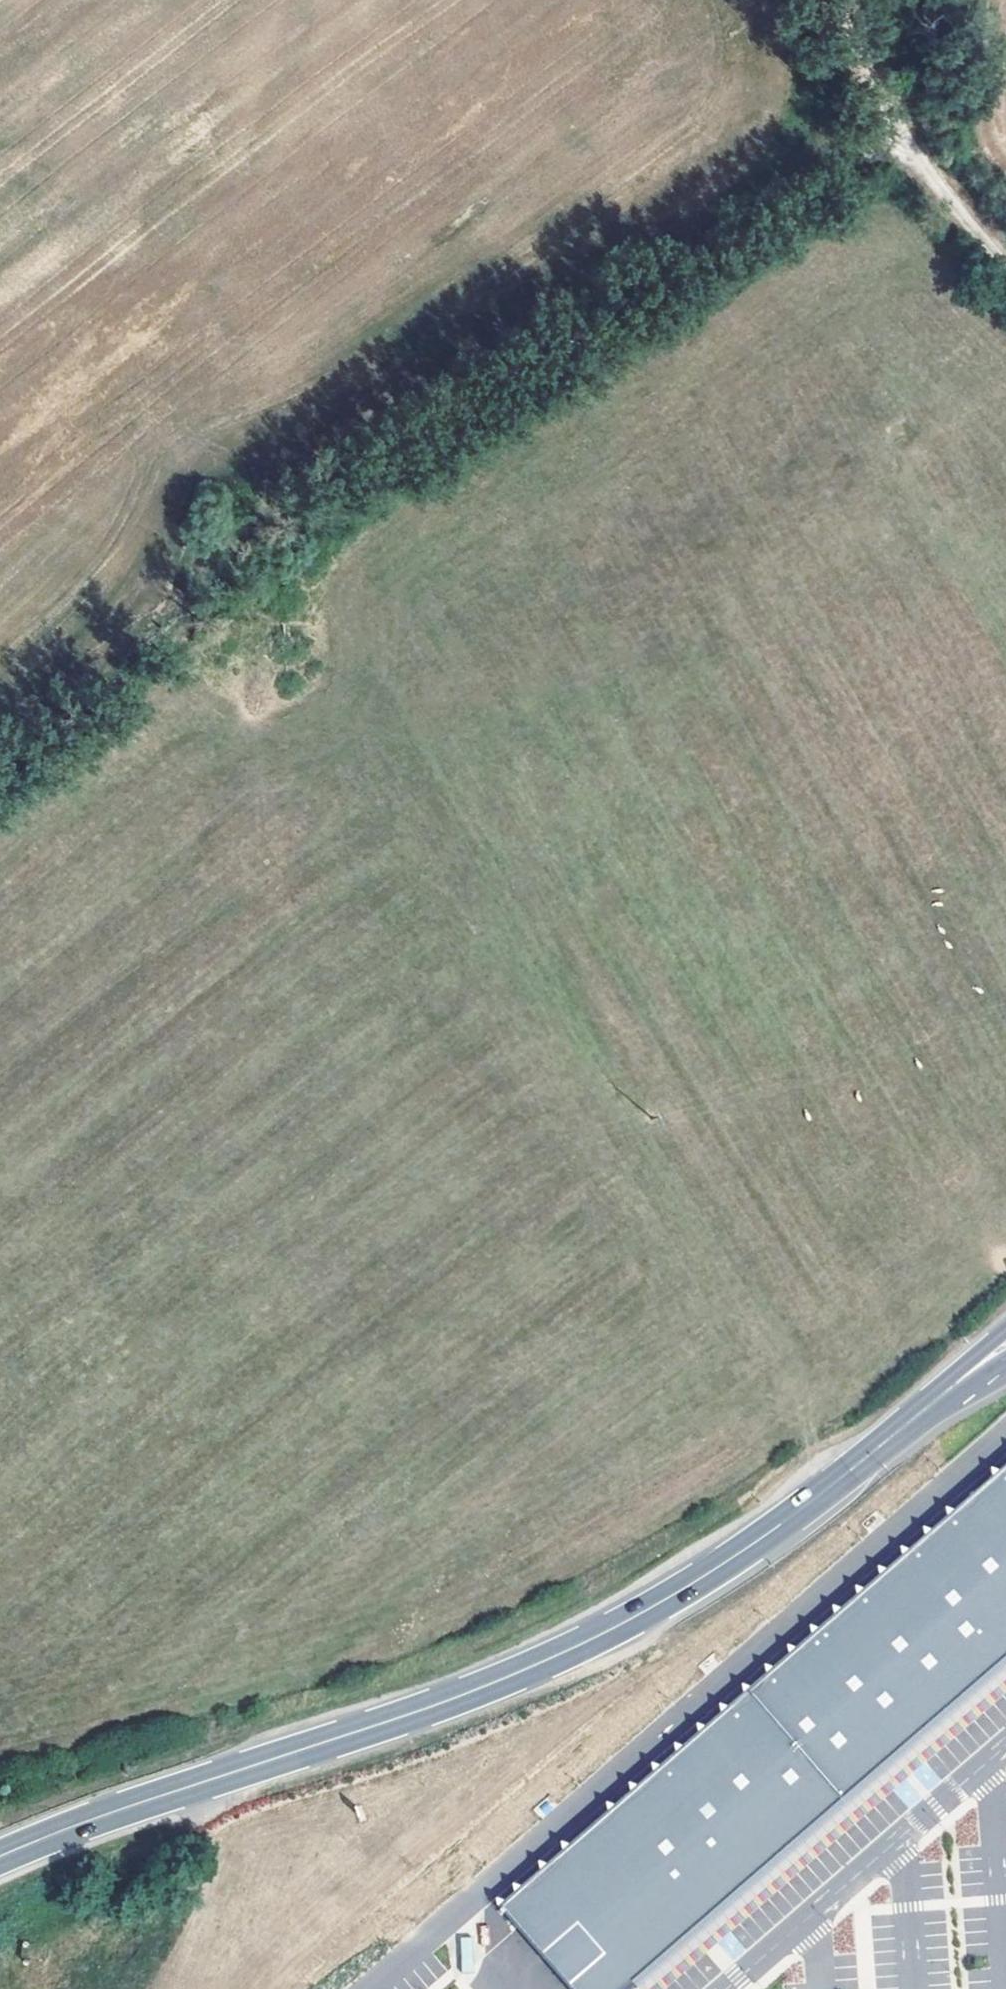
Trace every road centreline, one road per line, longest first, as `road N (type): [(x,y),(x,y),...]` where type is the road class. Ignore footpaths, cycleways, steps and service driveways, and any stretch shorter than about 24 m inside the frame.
road 1 (secondary): [(967,1373),(801,1511),(593,1637),(386,1724),(118,1807),(0,1856)]
road 2 (track): [(842,0),(933,172),(1005,252)]

